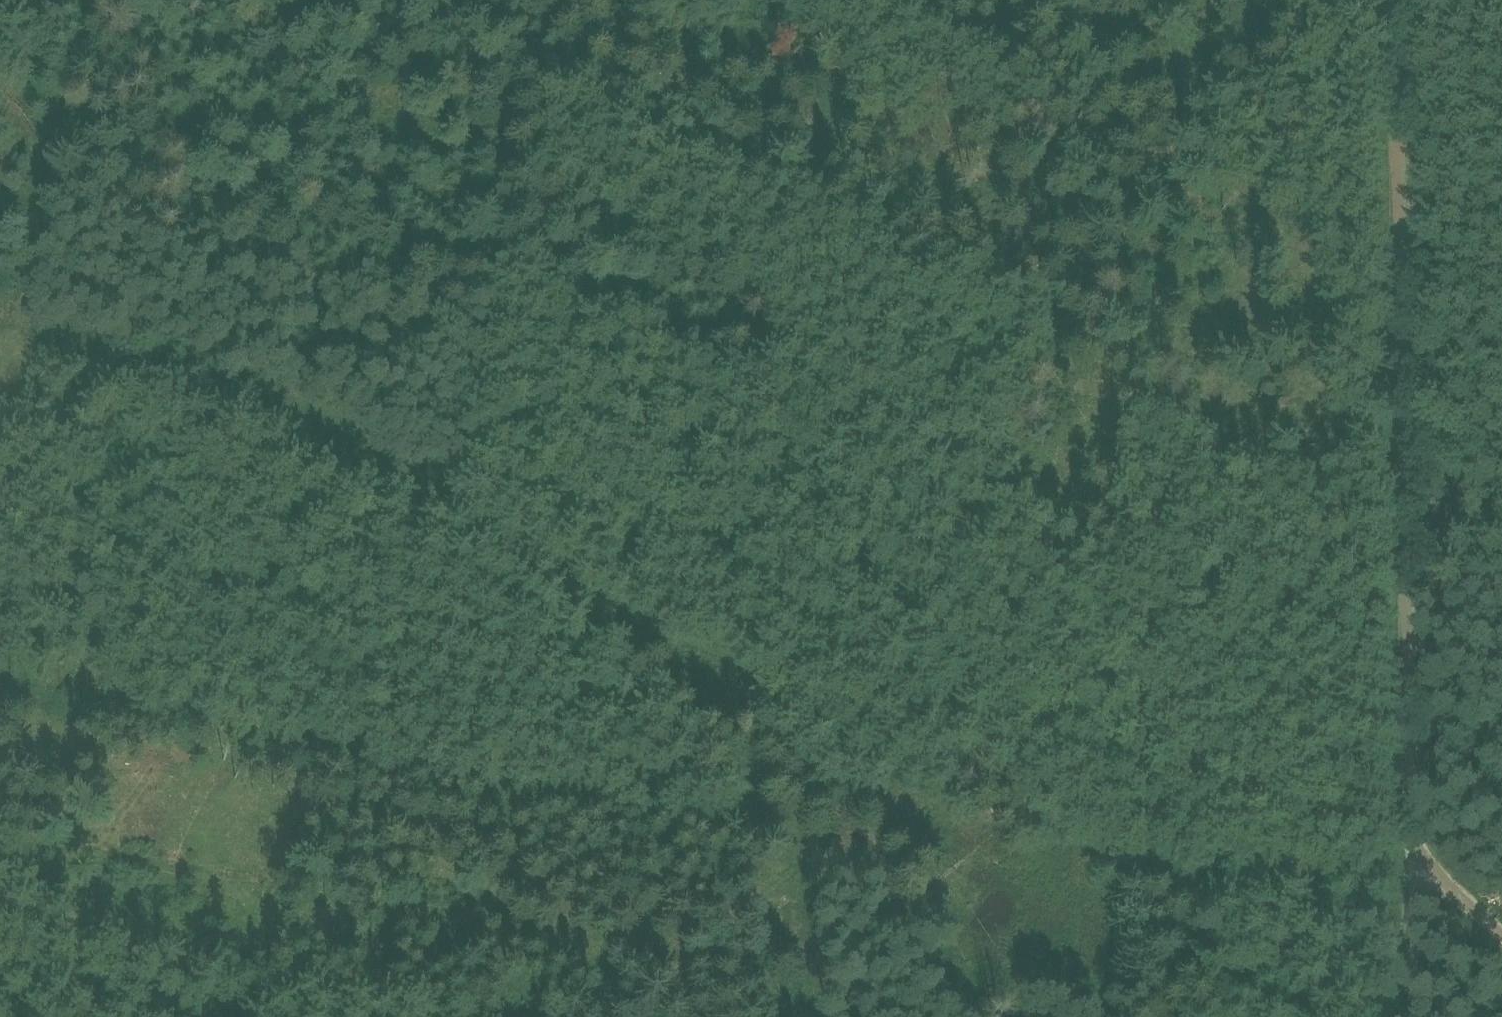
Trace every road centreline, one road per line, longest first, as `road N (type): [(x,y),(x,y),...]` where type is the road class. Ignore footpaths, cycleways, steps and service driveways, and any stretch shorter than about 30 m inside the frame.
road 1 (track): [(1414,1016),(1392,0)]

